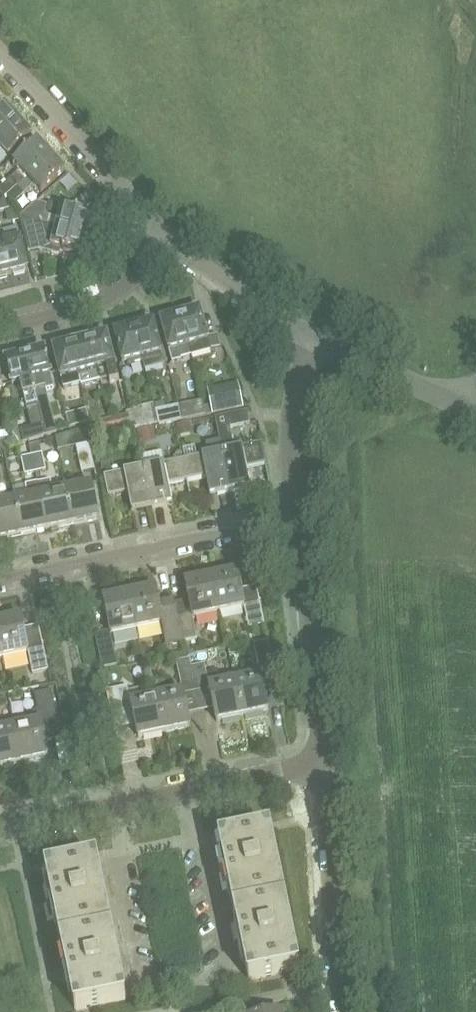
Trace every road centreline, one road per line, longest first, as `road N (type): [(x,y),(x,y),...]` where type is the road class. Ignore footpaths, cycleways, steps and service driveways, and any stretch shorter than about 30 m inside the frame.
road 1 (residential): [(0,829),(324,769)]
road 2 (residential): [(0,585),(297,525)]
road 3 (residential): [(324,769),(297,525)]
road 4 (residential): [(167,233),(0,54)]
road 5 (residential): [(339,1011),(324,769)]
road 6 (residential): [(167,233),(117,282),(65,314),(0,330)]
road 7 (residential): [(297,525),(294,403),(315,342)]
road 8 (residential): [(315,342),(268,316),(167,233)]
road 9 (unclassified): [(427,393),(315,342)]

